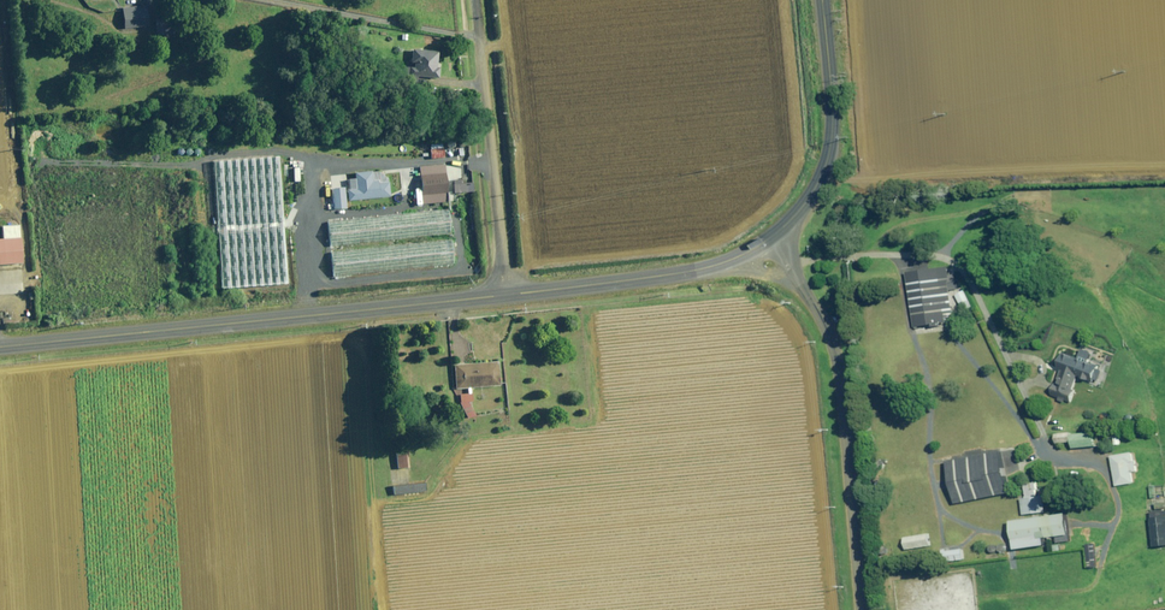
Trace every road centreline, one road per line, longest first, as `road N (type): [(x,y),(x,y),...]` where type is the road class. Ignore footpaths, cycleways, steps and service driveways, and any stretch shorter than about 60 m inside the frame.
road 1 (tertiary): [(504,297),(0,347)]
road 2 (unclassified): [(773,236),(835,363),(860,609)]
road 3 (residential): [(475,0),(504,297)]
road 4 (tertiary): [(773,236),(714,266),(504,297)]
road 5 (tertiary): [(823,0),(831,146),(808,199),(773,236)]

